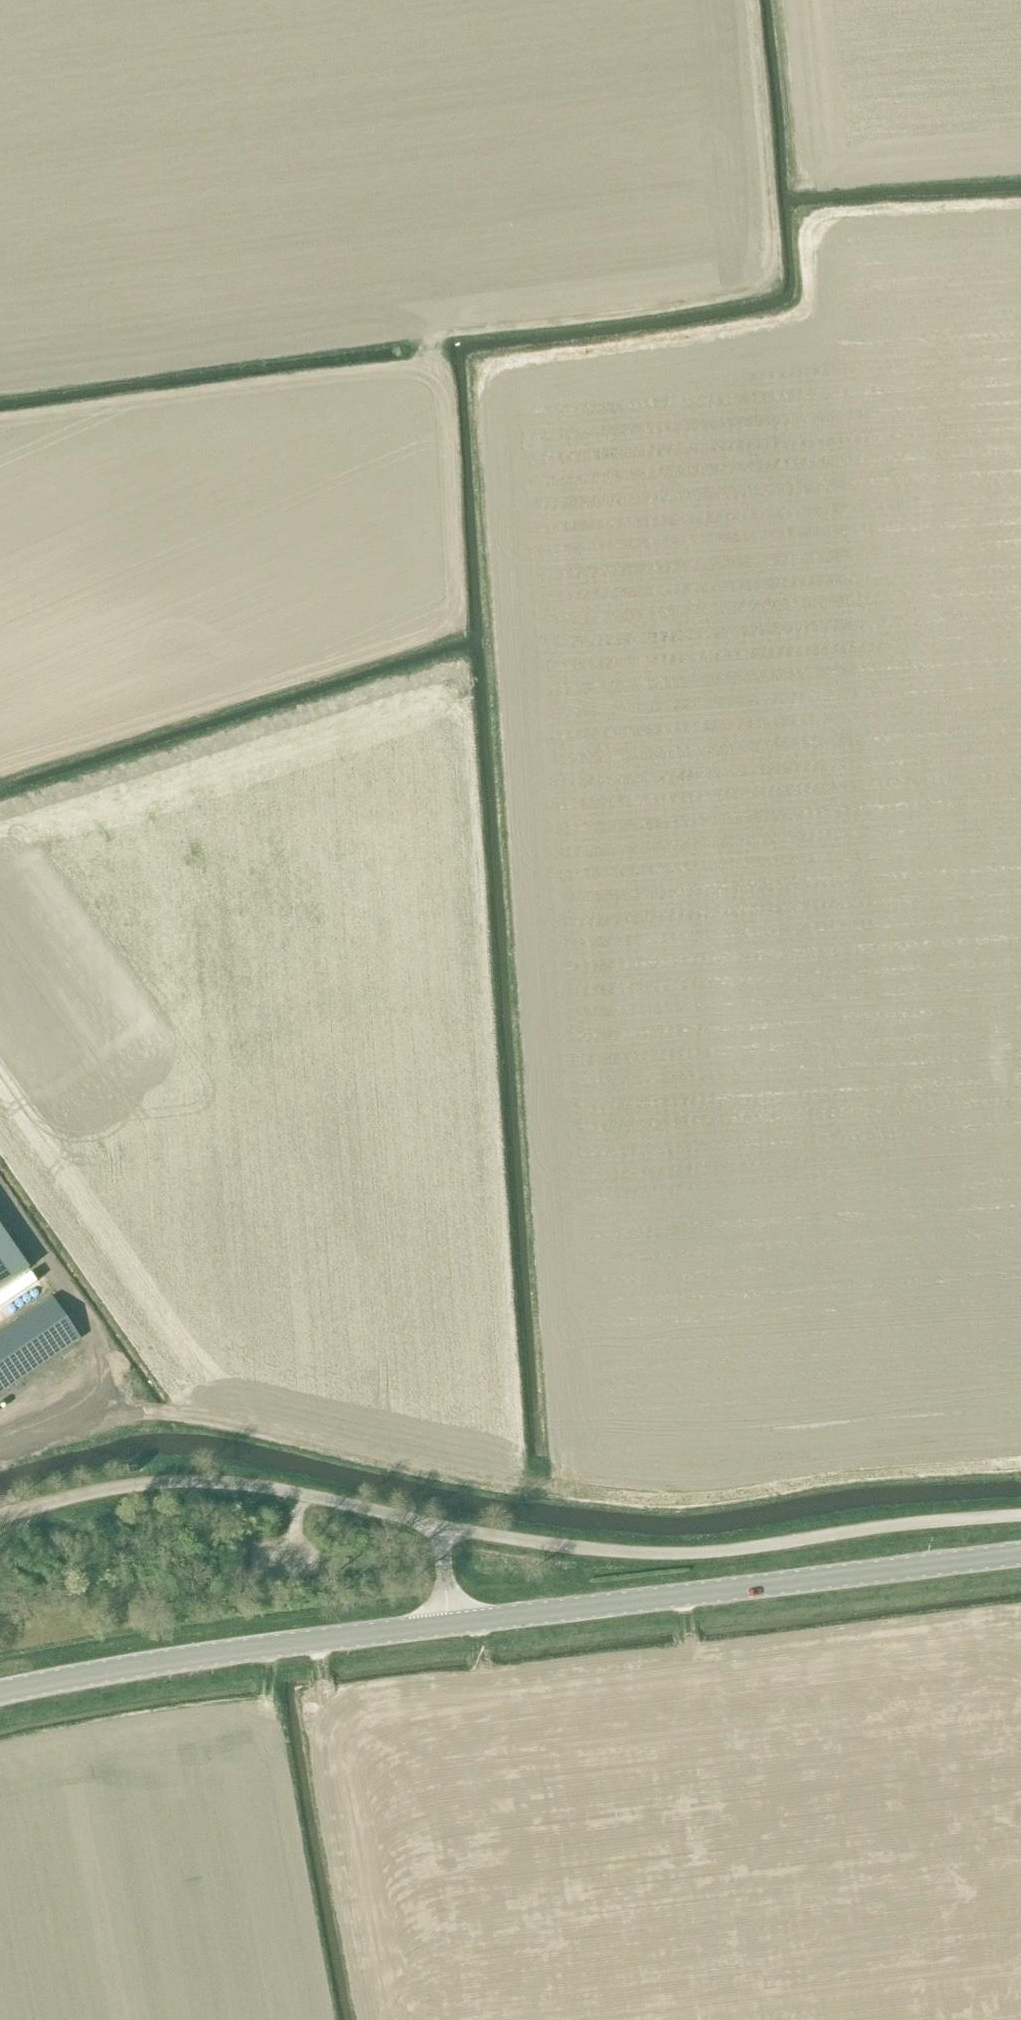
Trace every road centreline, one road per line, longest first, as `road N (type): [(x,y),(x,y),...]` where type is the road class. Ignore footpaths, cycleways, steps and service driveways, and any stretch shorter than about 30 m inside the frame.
road 1 (unclassified): [(442,1528),(646,1553),(1020,1514)]
road 2 (primary): [(1020,1552),(453,1622)]
road 3 (primary): [(453,1622),(0,1691)]
road 4 (unclassified): [(0,1516),(72,1495),(191,1480),(244,1483),(442,1528)]

